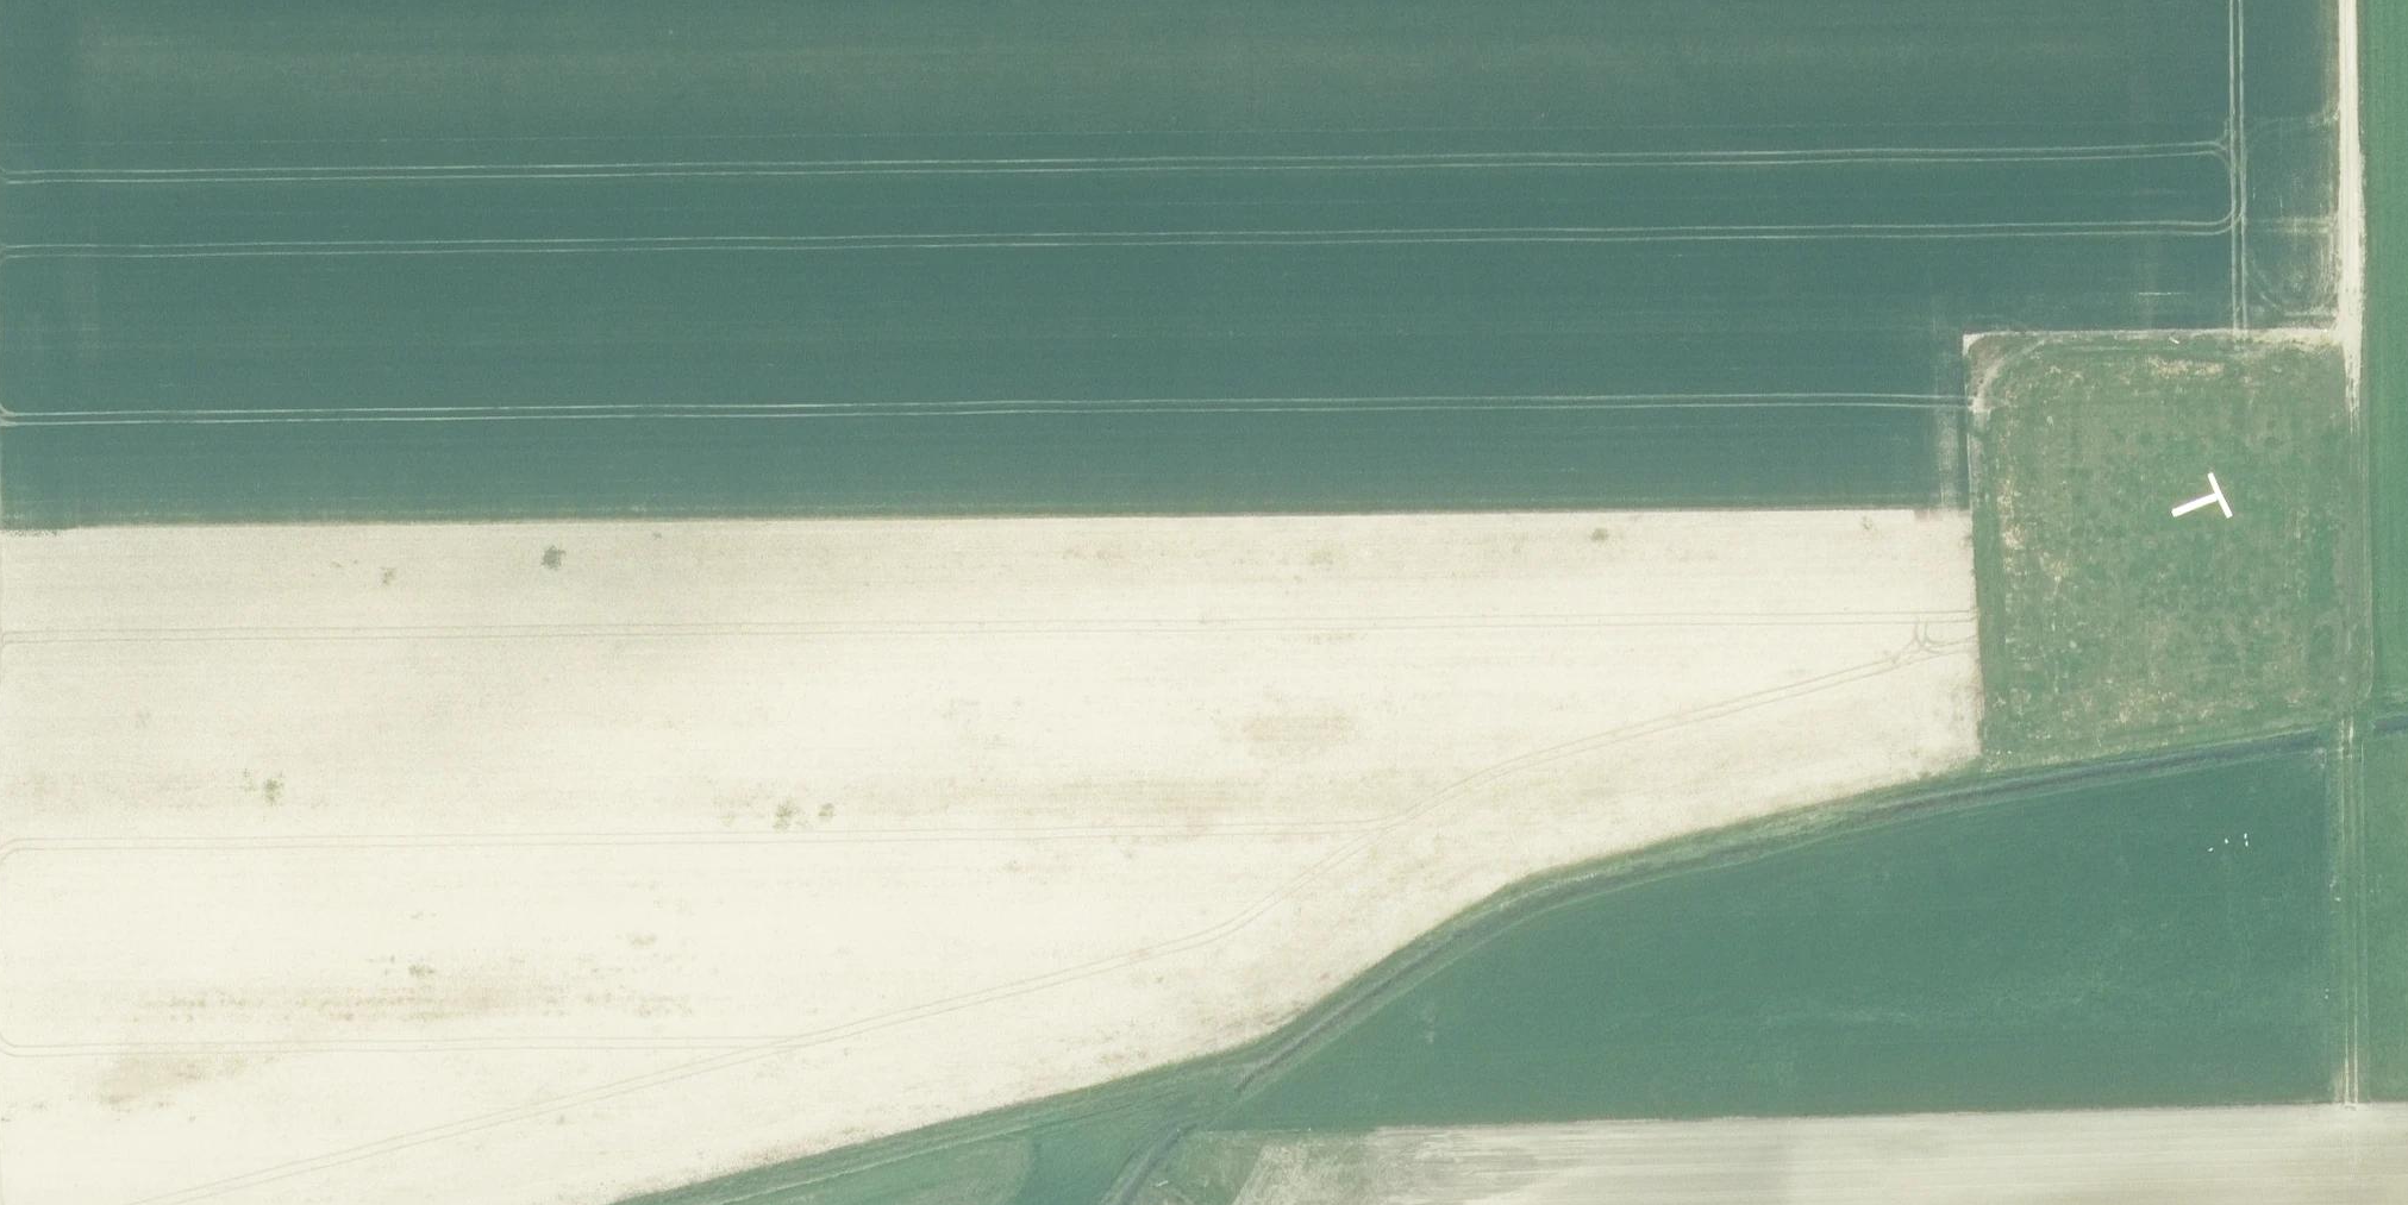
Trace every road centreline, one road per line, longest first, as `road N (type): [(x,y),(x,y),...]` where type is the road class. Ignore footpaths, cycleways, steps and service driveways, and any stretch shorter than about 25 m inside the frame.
road 1 (track): [(2347,0),(2352,1023)]

